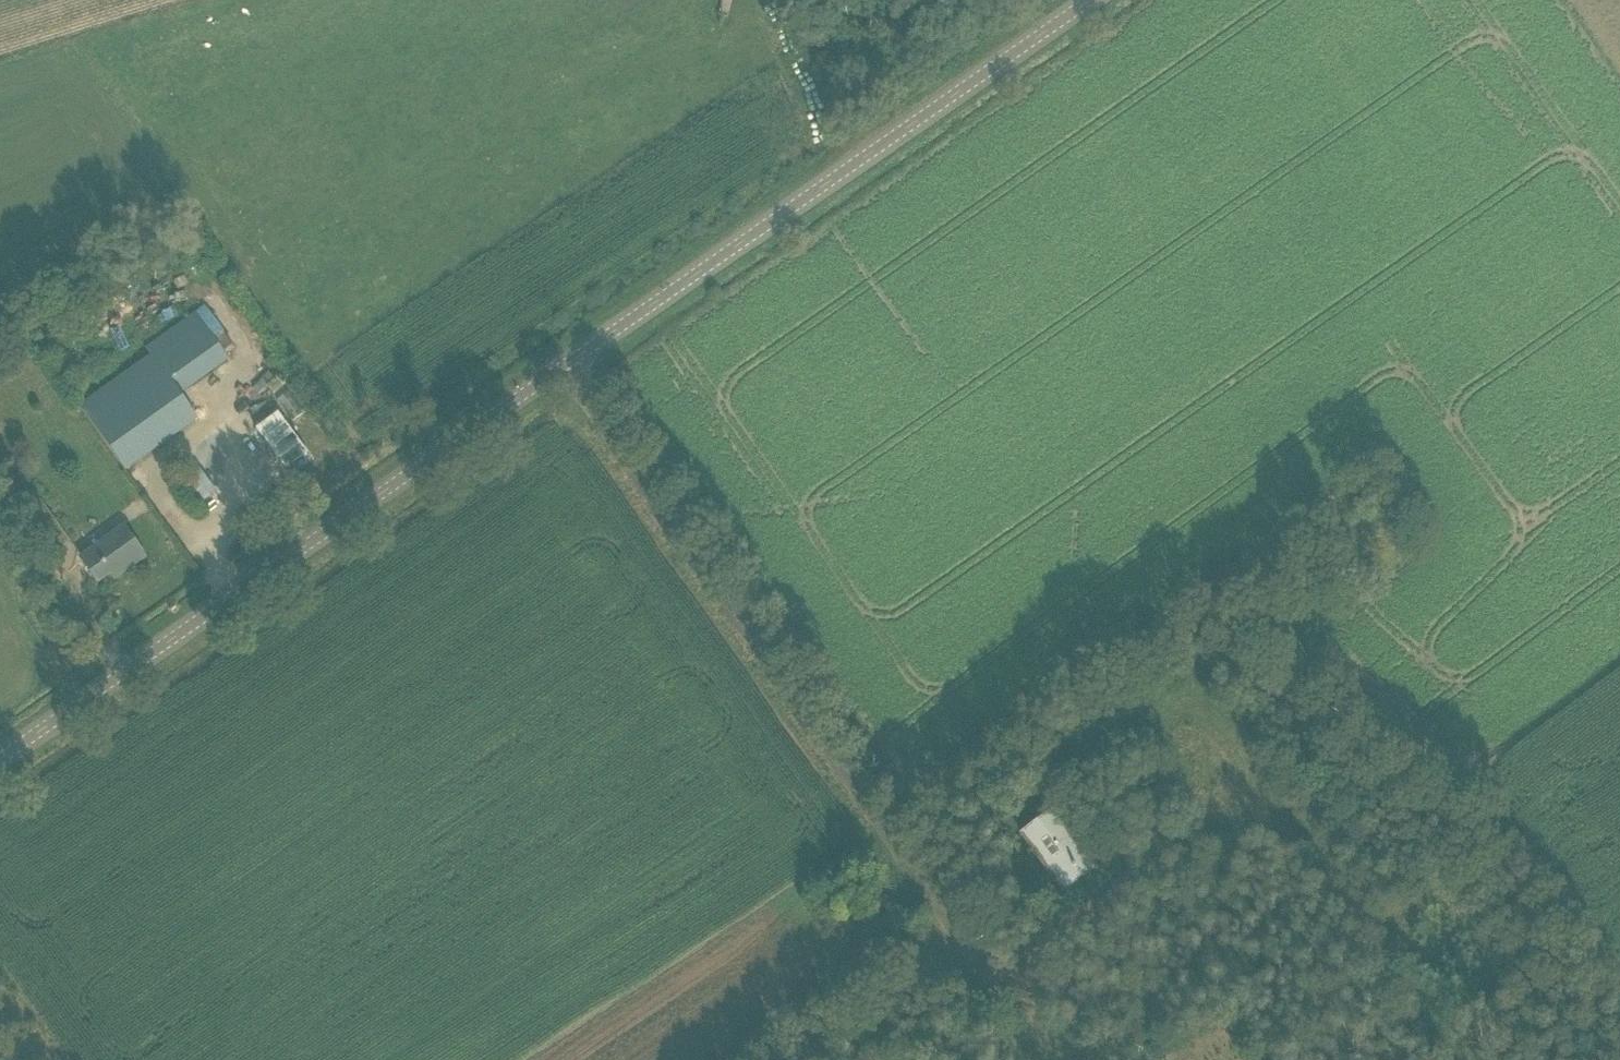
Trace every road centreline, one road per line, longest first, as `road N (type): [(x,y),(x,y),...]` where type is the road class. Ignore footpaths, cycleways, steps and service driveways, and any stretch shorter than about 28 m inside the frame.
road 1 (tertiary): [(0,760),(1088,0)]

